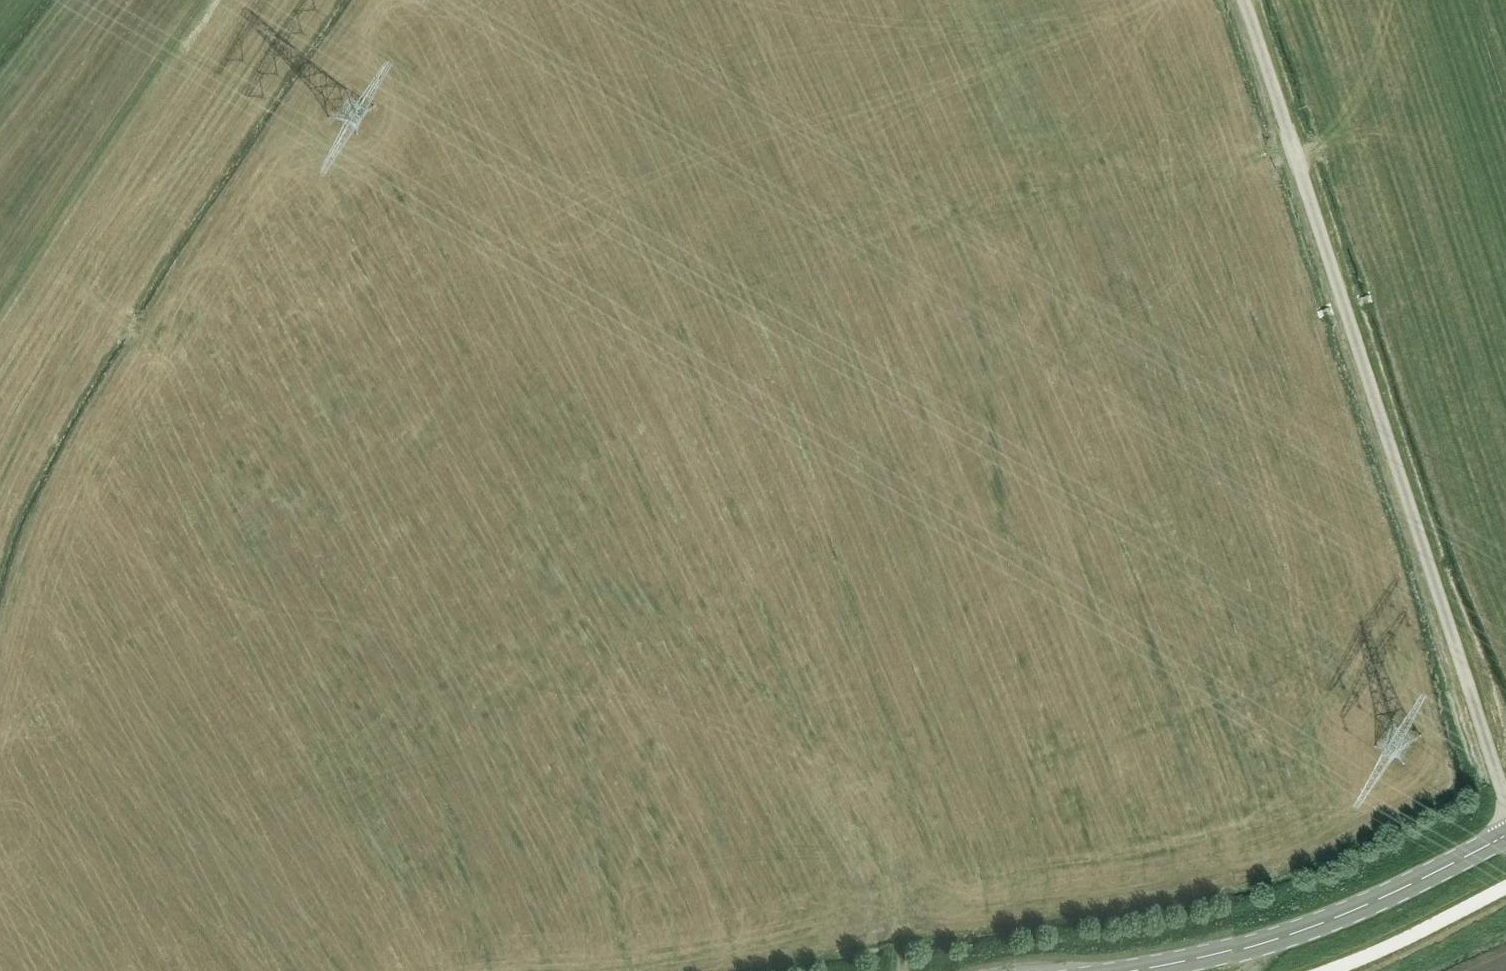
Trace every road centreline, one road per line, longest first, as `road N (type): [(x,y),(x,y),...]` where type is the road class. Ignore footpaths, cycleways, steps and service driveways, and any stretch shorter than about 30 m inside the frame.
road 1 (unclassified): [(1505,807),(1243,0)]
road 2 (secondary): [(1122,970),(1300,927),(1505,829)]

